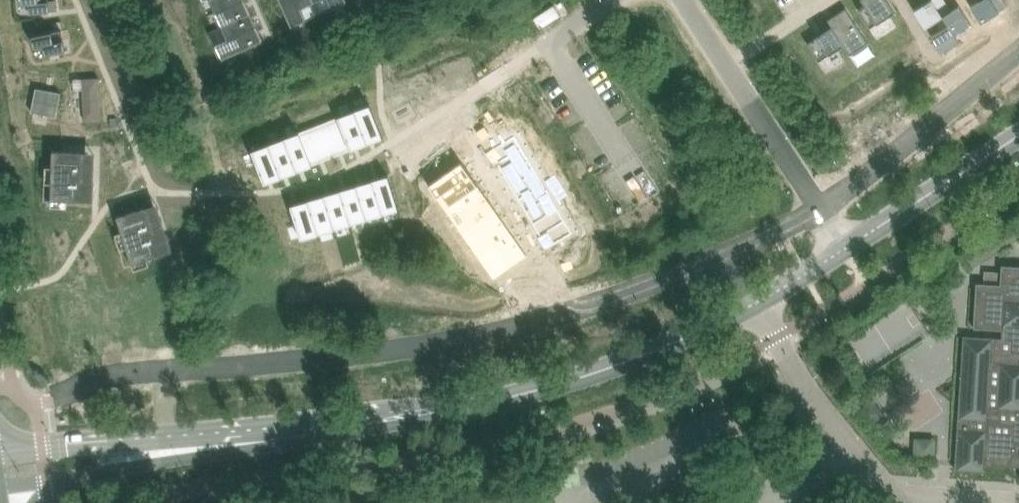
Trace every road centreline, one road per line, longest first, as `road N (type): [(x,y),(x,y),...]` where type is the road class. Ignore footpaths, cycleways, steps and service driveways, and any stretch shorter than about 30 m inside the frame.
road 1 (unclassified): [(172,436),(442,411),(630,365),(752,307)]
road 2 (residential): [(1018,55),(815,204)]
road 3 (unclassified): [(904,502),(770,341),(752,307)]
road 4 (residential): [(815,204),(681,0)]
road 5 (unclassified): [(845,249),(1018,137)]
road 6 (unclassified): [(0,482),(43,479),(172,436)]
road 7 (unclassified): [(172,436),(0,449)]

